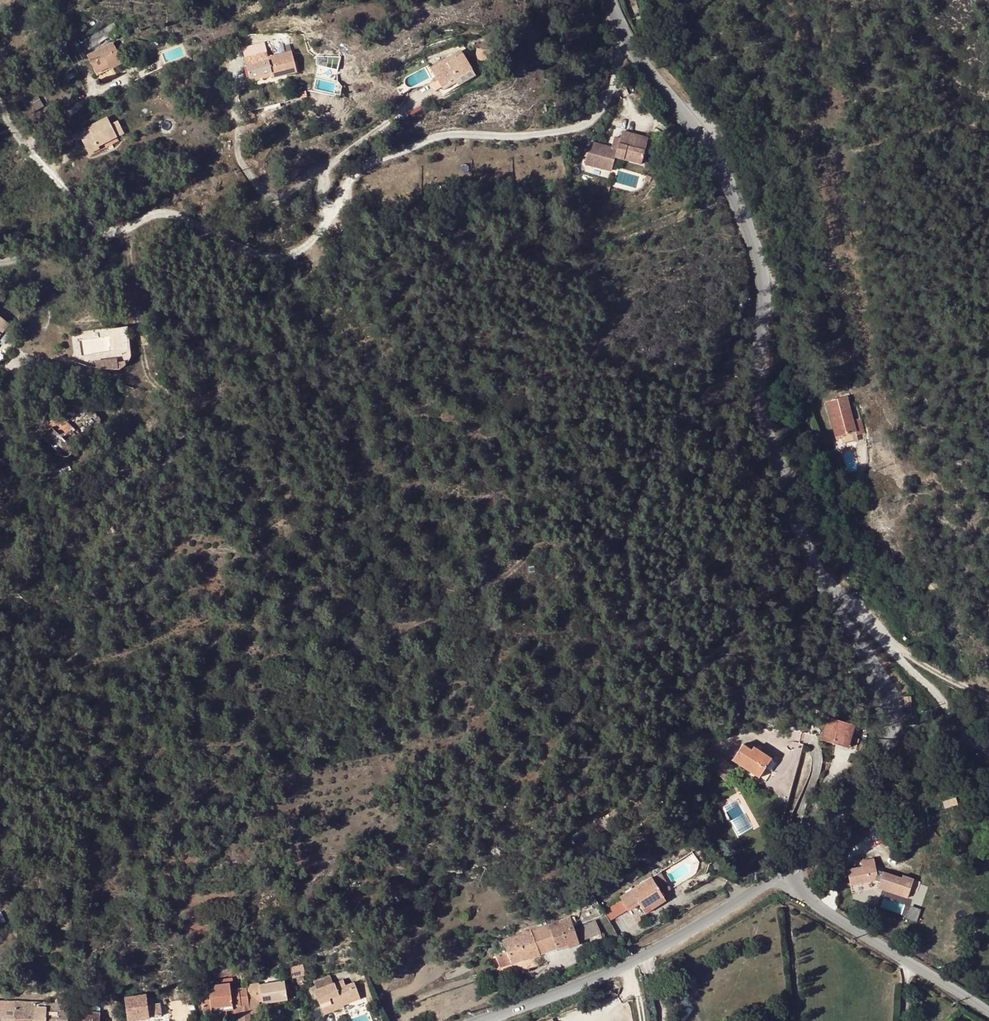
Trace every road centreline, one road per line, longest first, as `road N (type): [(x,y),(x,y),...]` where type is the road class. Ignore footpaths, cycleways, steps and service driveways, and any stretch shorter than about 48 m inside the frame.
road 1 (unclassified): [(628,43),(606,101),(581,126),(453,134),(377,160),(351,177),(324,232),(287,257),(258,255),(170,213),(119,231),(101,229),(0,104)]
road 2 (tertiary): [(835,593),(791,519),(758,392),(757,261),(734,190),(628,43)]
road 3 (tertiary): [(779,877),(832,836),(872,791),(891,726),(874,658),(835,593)]
road 4 (tertiary): [(480,1020),(625,965),(779,877)]
road 5 (unclassified): [(988,1011),(779,877)]
road 6 (residential): [(835,593),(945,702),(957,732),(988,754)]

